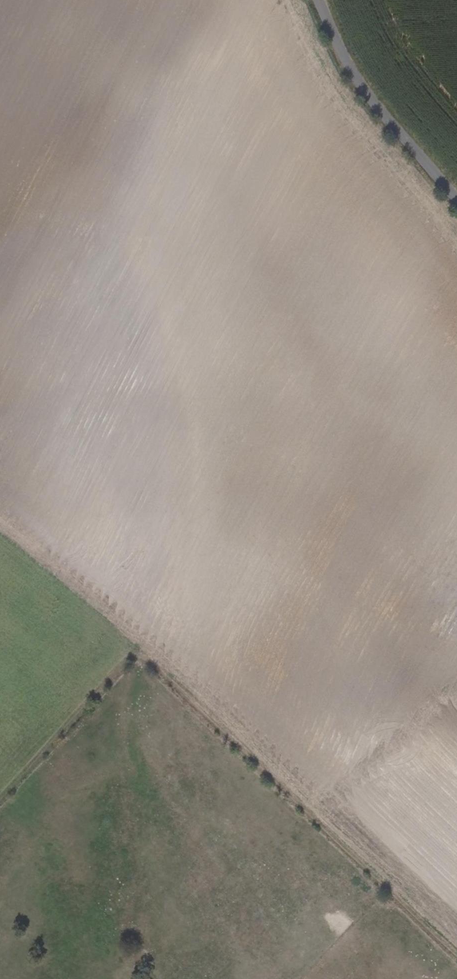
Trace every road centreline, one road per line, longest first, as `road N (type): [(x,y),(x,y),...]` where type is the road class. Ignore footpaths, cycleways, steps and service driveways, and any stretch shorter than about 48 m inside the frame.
road 1 (unclassified): [(456,197),(345,60),(320,0)]

